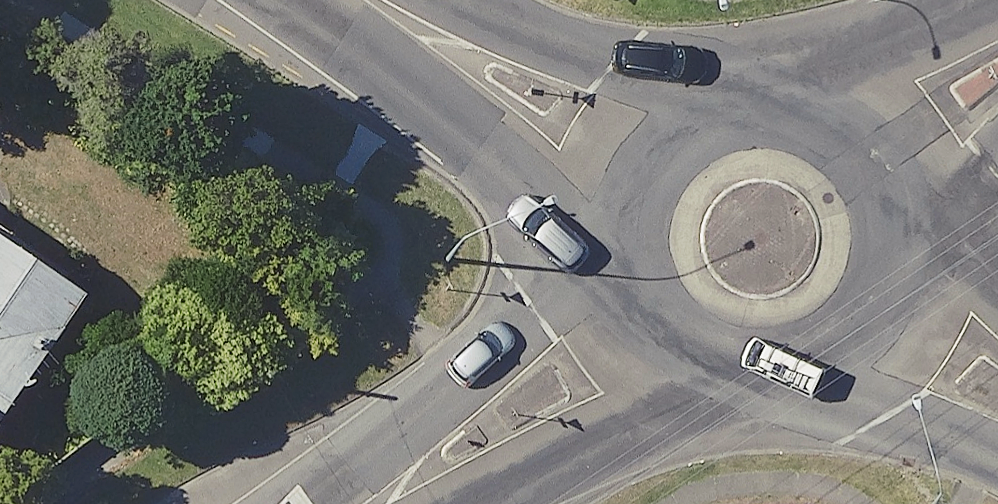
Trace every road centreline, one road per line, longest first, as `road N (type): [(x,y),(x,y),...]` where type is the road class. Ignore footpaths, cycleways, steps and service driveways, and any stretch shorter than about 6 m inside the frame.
road 1 (secondary): [(621,159),(657,117),(704,88),(759,77),(814,83),(865,107),(905,146)]
road 2 (secondary): [(911,338),(883,373),(840,400),(788,416),(733,414),(682,394),(627,350)]
road 3 (secondary): [(376,0),(576,119),(621,159)]
road 4 (tertiary): [(627,350),(577,374),(384,503)]
road 5 (secondary): [(905,146),(925,181),(937,261),(911,338)]
road 6 (secondary): [(627,350),(597,263),(600,209),(621,159)]

